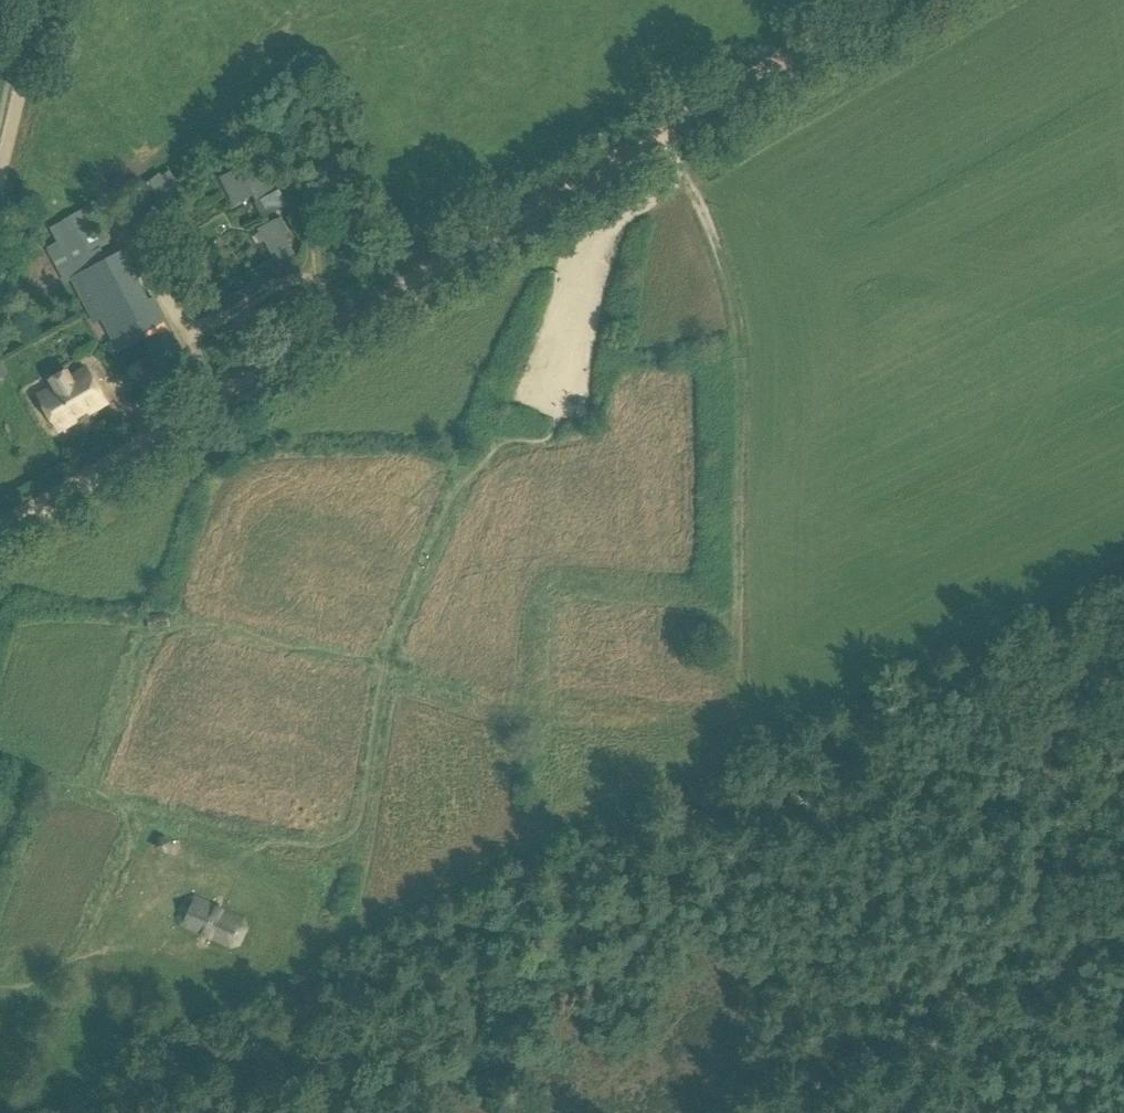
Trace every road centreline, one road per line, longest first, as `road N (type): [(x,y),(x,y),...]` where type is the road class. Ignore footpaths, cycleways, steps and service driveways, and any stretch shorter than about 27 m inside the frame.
road 1 (track): [(666,134),(0,524)]
road 2 (track): [(893,0),(666,134)]
road 3 (track): [(0,171),(38,0)]

